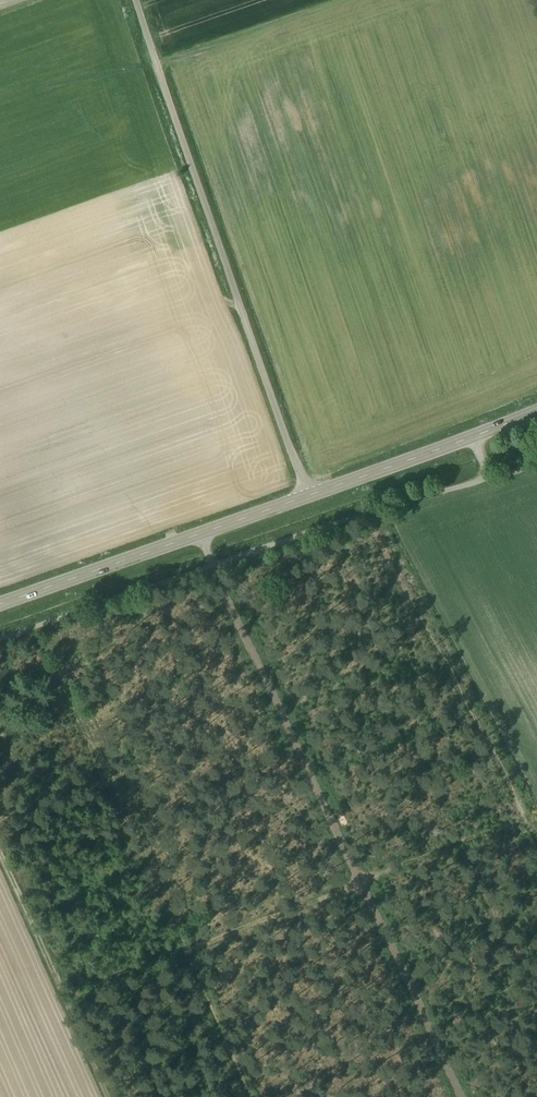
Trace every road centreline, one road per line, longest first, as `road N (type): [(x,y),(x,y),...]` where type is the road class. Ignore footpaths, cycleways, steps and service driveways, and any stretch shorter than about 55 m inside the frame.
road 1 (track): [(118,1096),(77,995),(210,929),(365,870),(252,628)]
road 2 (unclassified): [(136,0),(310,497)]
road 3 (track): [(377,509),(536,833)]
road 4 (secondary): [(310,497),(0,606)]
road 5 (track): [(365,870),(470,1096)]
road 6 (secondary): [(536,413),(310,497)]
road 7 (track): [(252,628),(413,587)]

